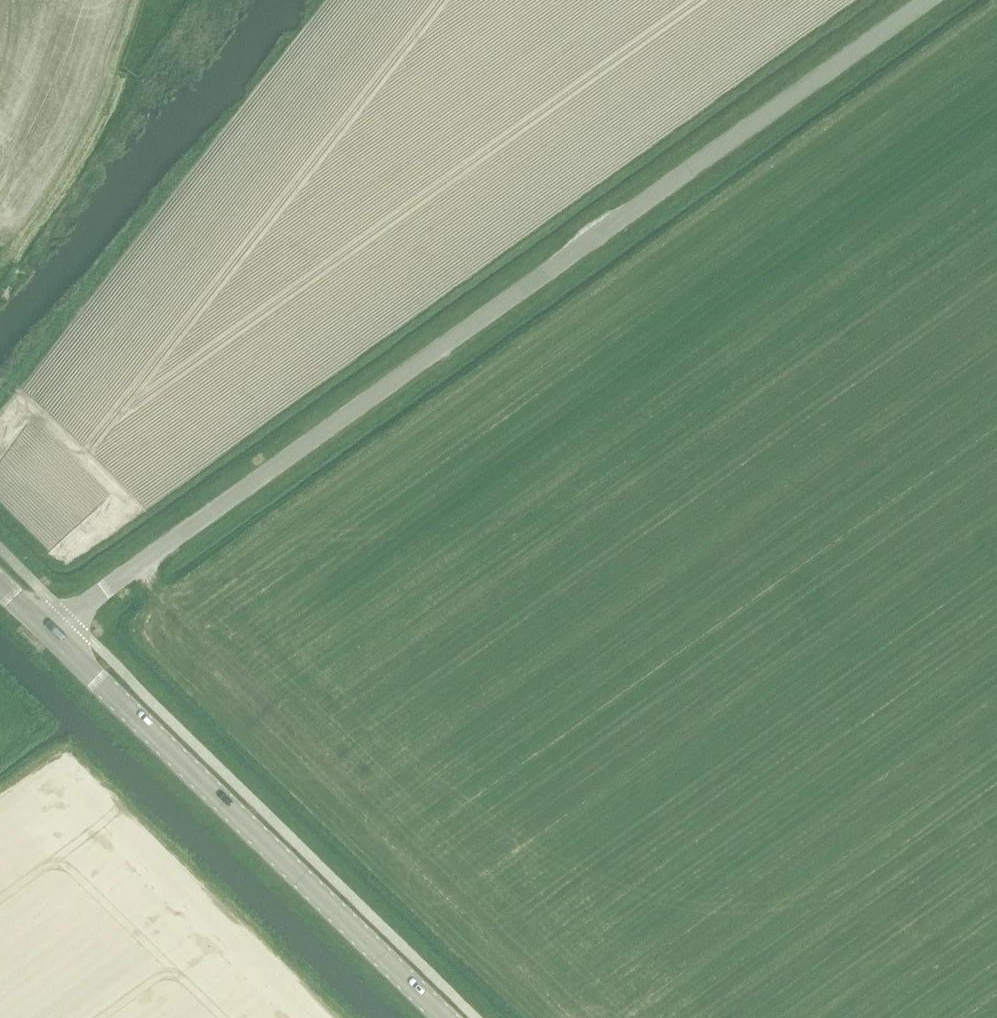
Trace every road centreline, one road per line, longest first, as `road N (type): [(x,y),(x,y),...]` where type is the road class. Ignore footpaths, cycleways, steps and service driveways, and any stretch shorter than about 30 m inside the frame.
road 1 (unclassified): [(48,632),(927,0)]
road 2 (secondary): [(48,632),(445,1017)]

